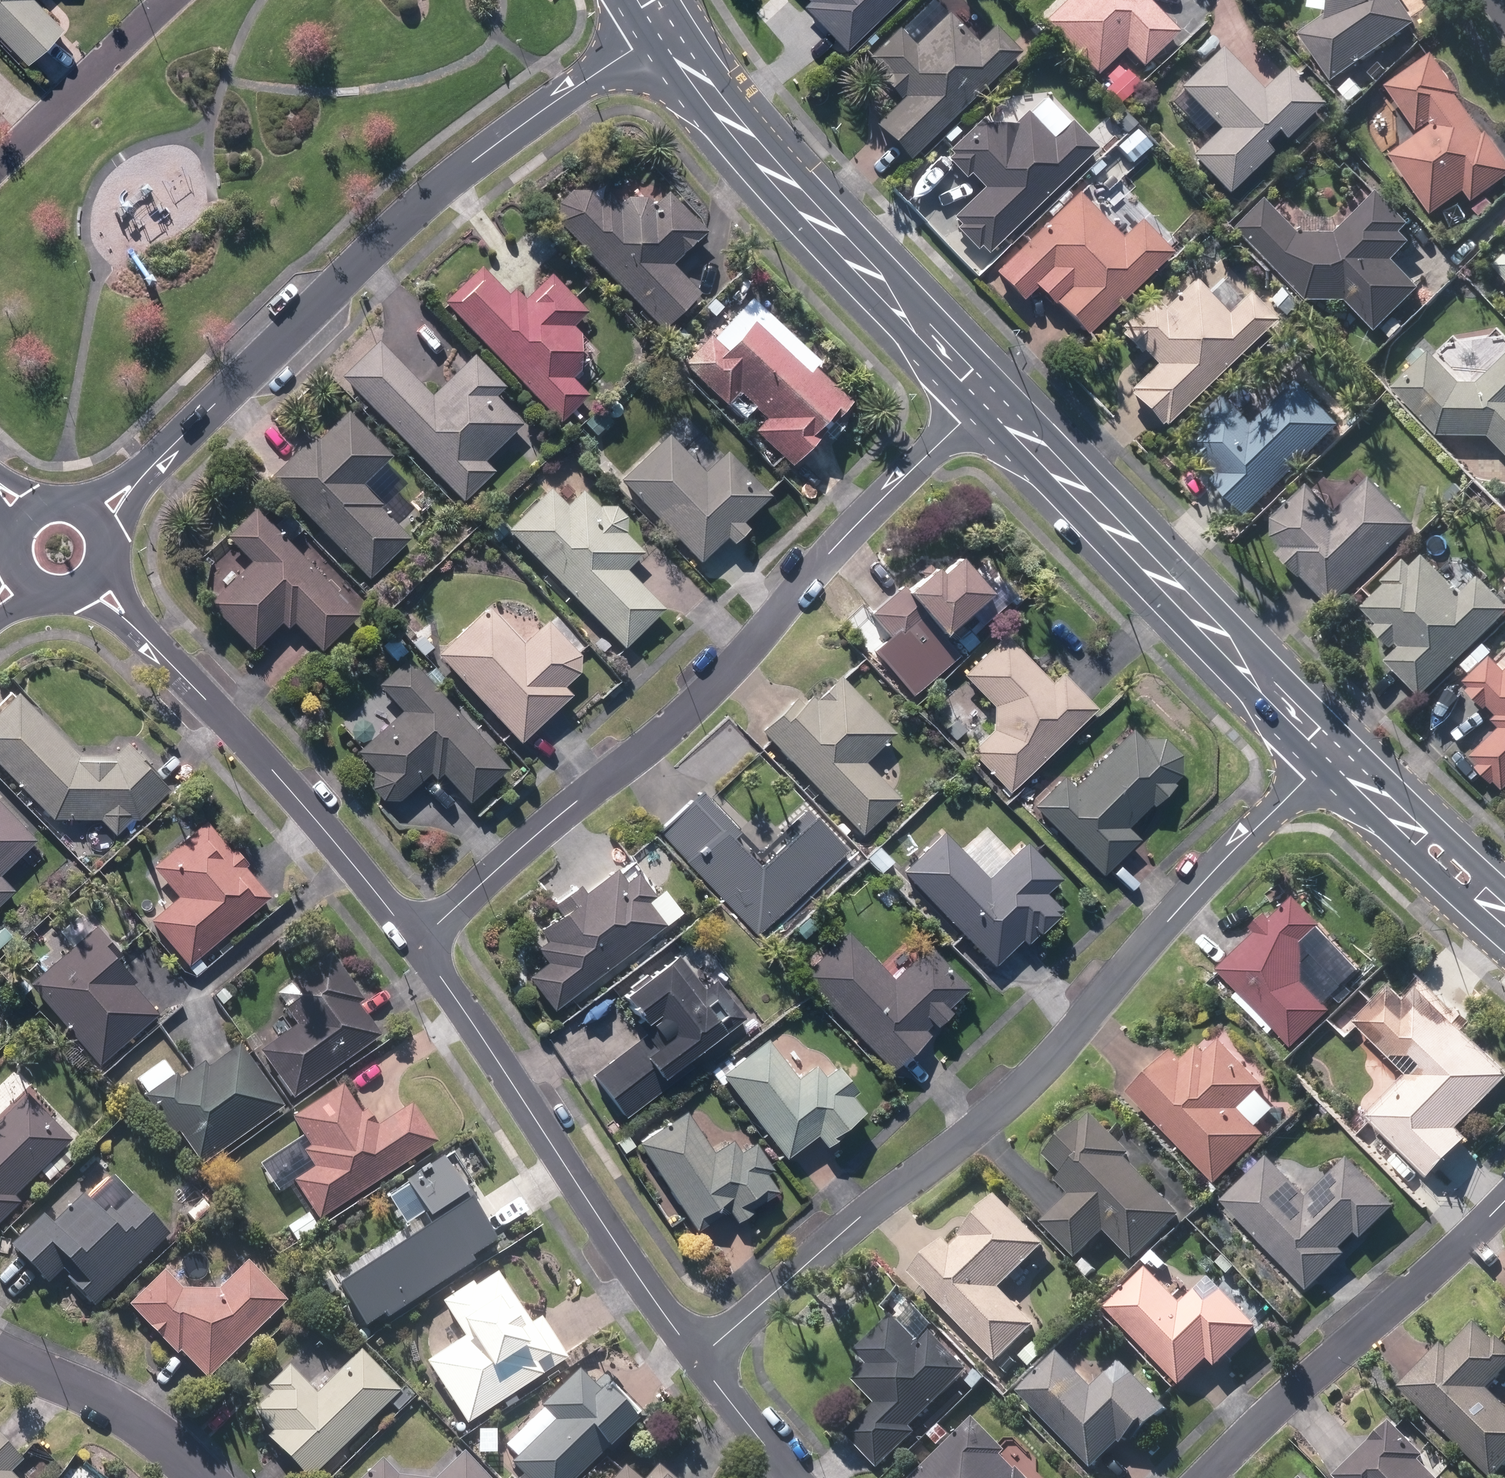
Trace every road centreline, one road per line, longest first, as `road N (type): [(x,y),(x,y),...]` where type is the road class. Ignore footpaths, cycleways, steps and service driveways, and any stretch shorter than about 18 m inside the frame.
road 1 (residential): [(698,1364),(1083,1017),(1325,758)]
road 2 (residential): [(418,944),(769,628),(980,401)]
road 3 (residential): [(660,33),(463,167),(96,522)]
road 4 (residential): [(418,944),(698,1364)]
road 5 (secondary): [(1325,758),(1147,551),(980,401)]
road 6 (secondary): [(980,401),(660,33)]
road 7 (residential): [(93,581),(418,944)]
road 8 (residential): [(1219,1477),(1504,1208)]
road 9 (residential): [(204,1477),(132,1412),(0,1339)]
road 10 (secondary): [(1504,915),(1325,758)]
road 11 (residential): [(0,162),(167,0)]
road 12 (residential): [(698,1364),(787,1472)]

